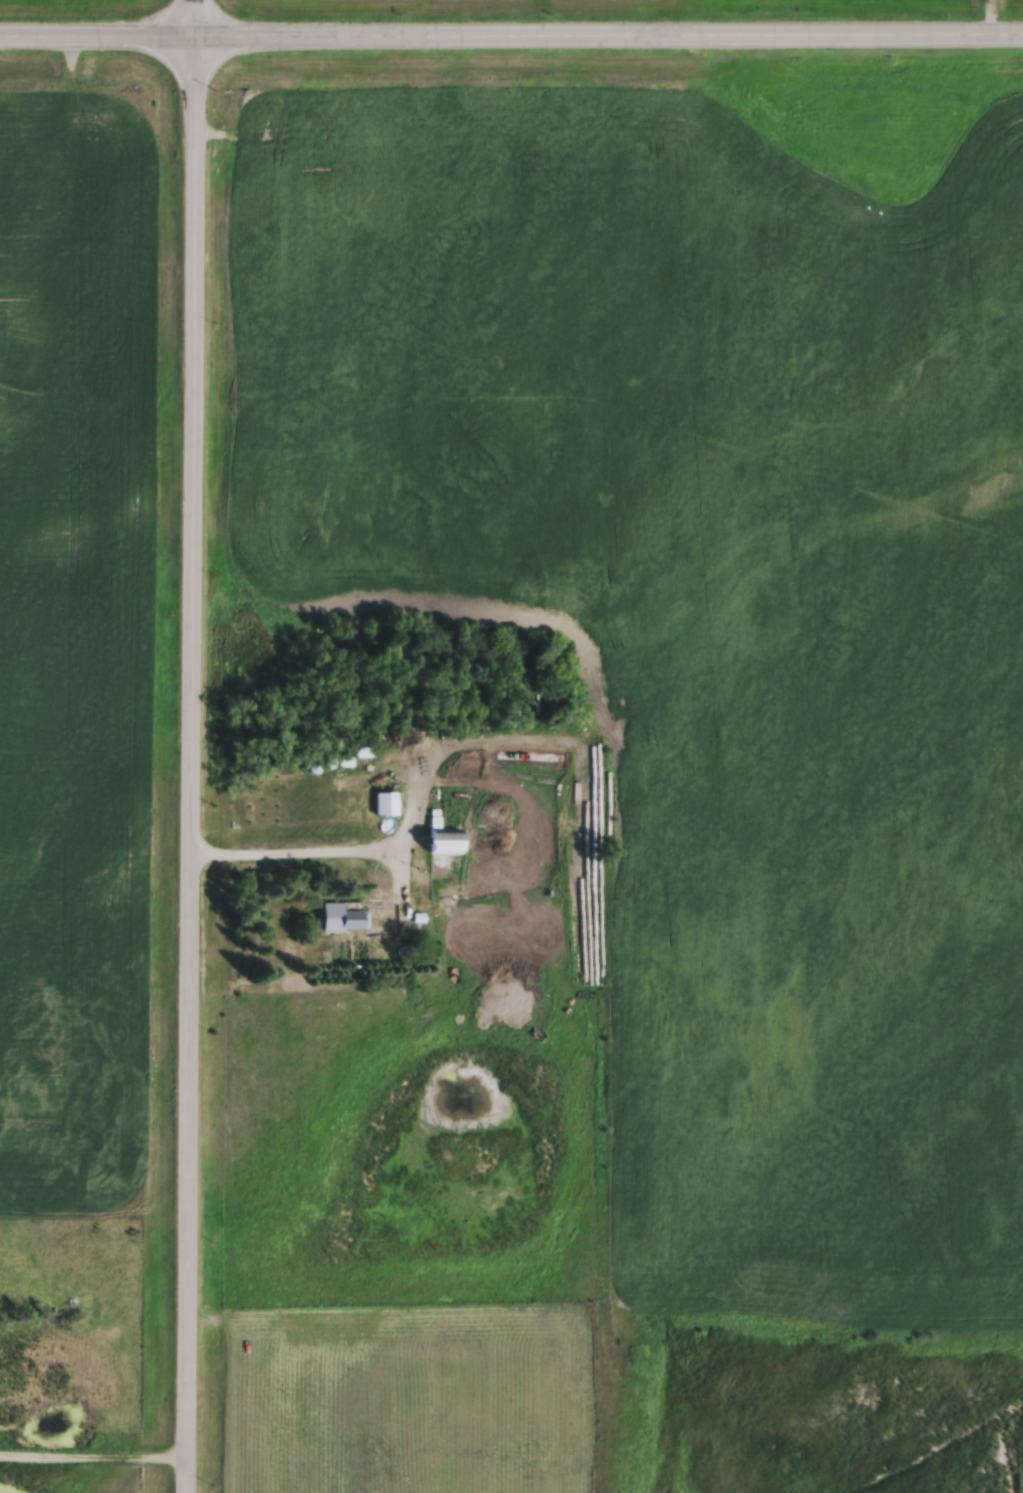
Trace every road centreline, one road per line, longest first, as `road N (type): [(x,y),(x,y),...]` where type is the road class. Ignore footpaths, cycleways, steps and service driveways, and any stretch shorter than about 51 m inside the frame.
road 1 (tertiary): [(188,1492),(194,0)]
road 2 (secondary): [(1022,32),(194,31)]
road 3 (secondary): [(194,31),(0,30)]
road 4 (residential): [(188,1454),(0,1449)]

